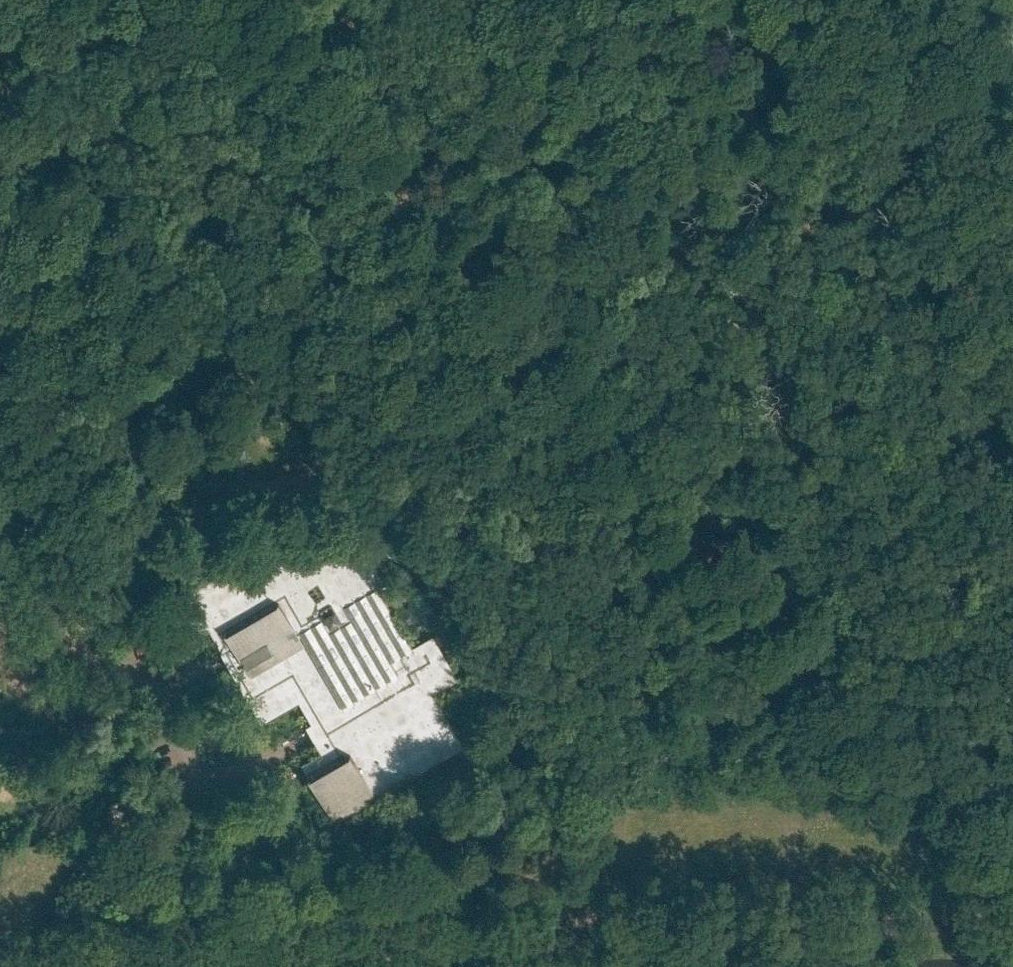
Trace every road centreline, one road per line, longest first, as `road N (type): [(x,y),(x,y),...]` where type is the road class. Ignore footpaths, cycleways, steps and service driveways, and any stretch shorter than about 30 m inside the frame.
road 1 (unclassified): [(1012,829),(975,818),(931,783),(245,0)]

